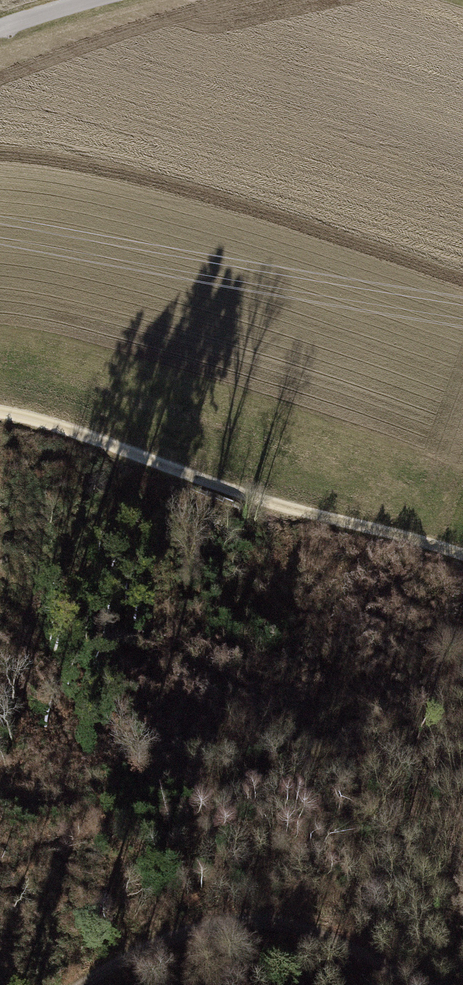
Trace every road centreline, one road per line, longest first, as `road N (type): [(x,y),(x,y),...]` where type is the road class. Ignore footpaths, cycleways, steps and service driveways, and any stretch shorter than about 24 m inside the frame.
road 1 (track): [(462,560),(202,480),(0,406)]
road 2 (track): [(428,984),(311,925),(209,921),(96,984)]

